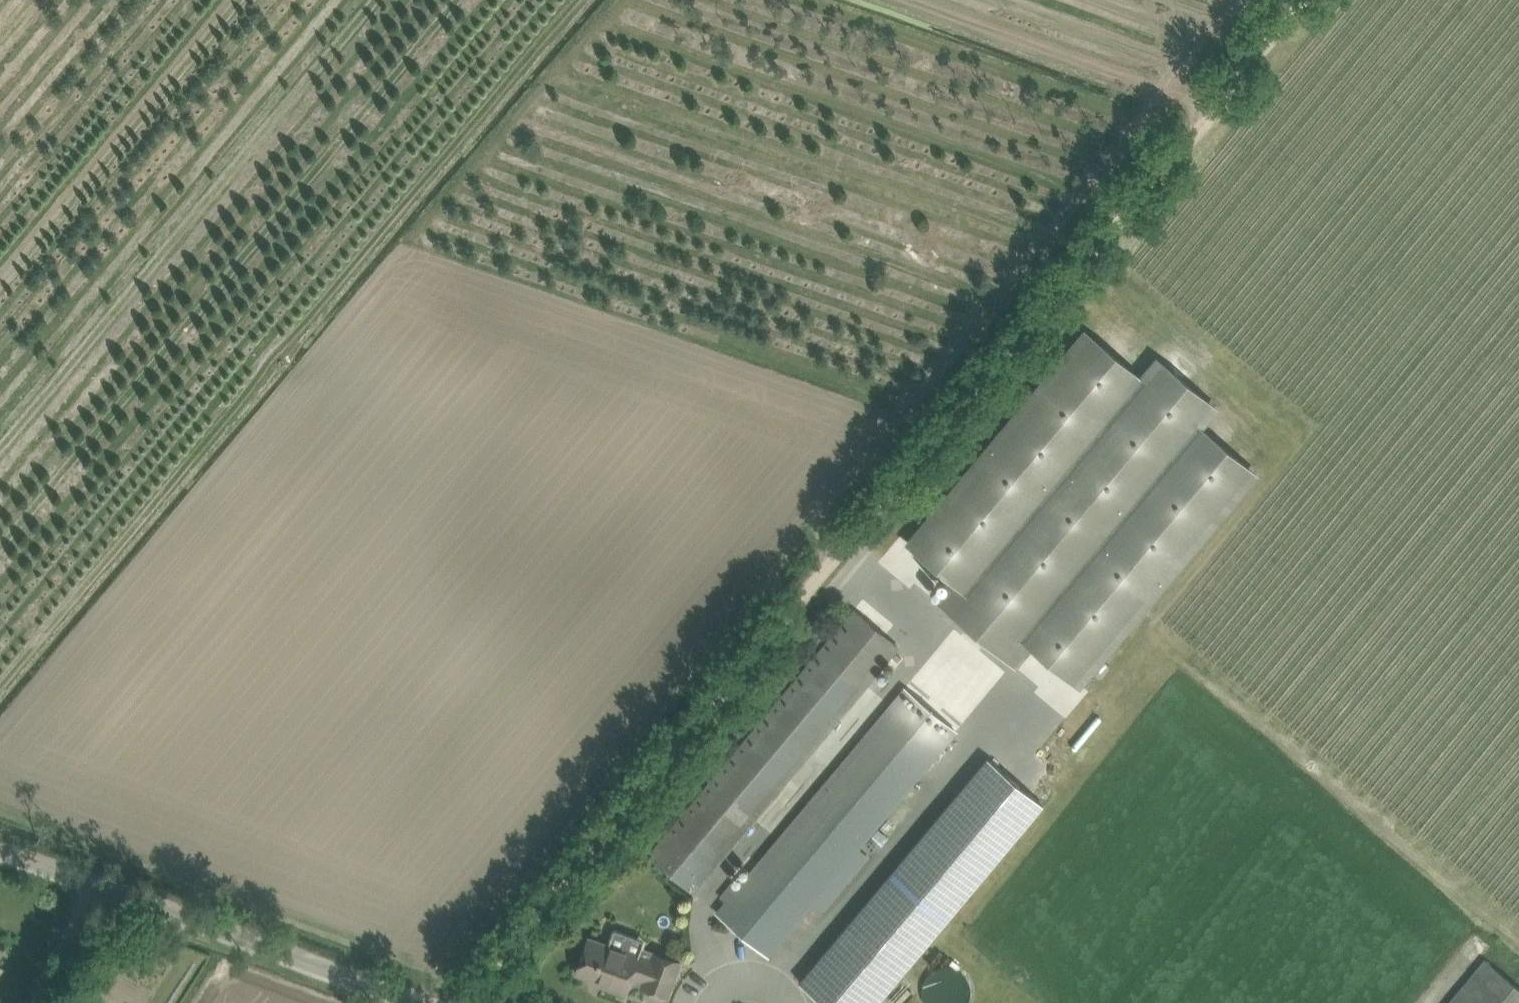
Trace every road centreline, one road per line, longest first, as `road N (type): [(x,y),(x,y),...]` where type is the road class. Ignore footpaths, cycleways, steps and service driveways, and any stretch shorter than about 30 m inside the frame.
road 1 (track): [(439,991),(1295,0)]
road 2 (unclassified): [(472,1002),(0,832)]

